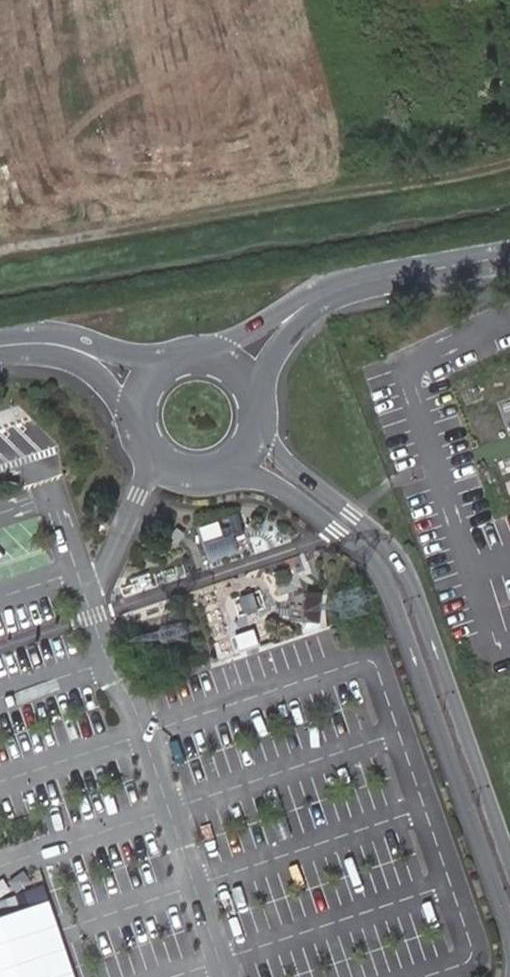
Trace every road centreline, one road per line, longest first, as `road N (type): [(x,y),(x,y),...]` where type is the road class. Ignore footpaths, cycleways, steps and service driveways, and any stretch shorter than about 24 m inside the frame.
road 1 (unclassified): [(222,472),(276,484),(339,530),(386,583),(509,930)]
road 2 (unclassified): [(509,861),(409,575),(381,536),(291,465),(261,411)]
road 3 (unclassified): [(509,256),(340,288),(299,310),(235,364)]
road 4 (unclassified): [(168,360),(57,333),(0,343)]
road 5 (unclassified): [(0,346),(70,360),(104,382),(136,421)]

